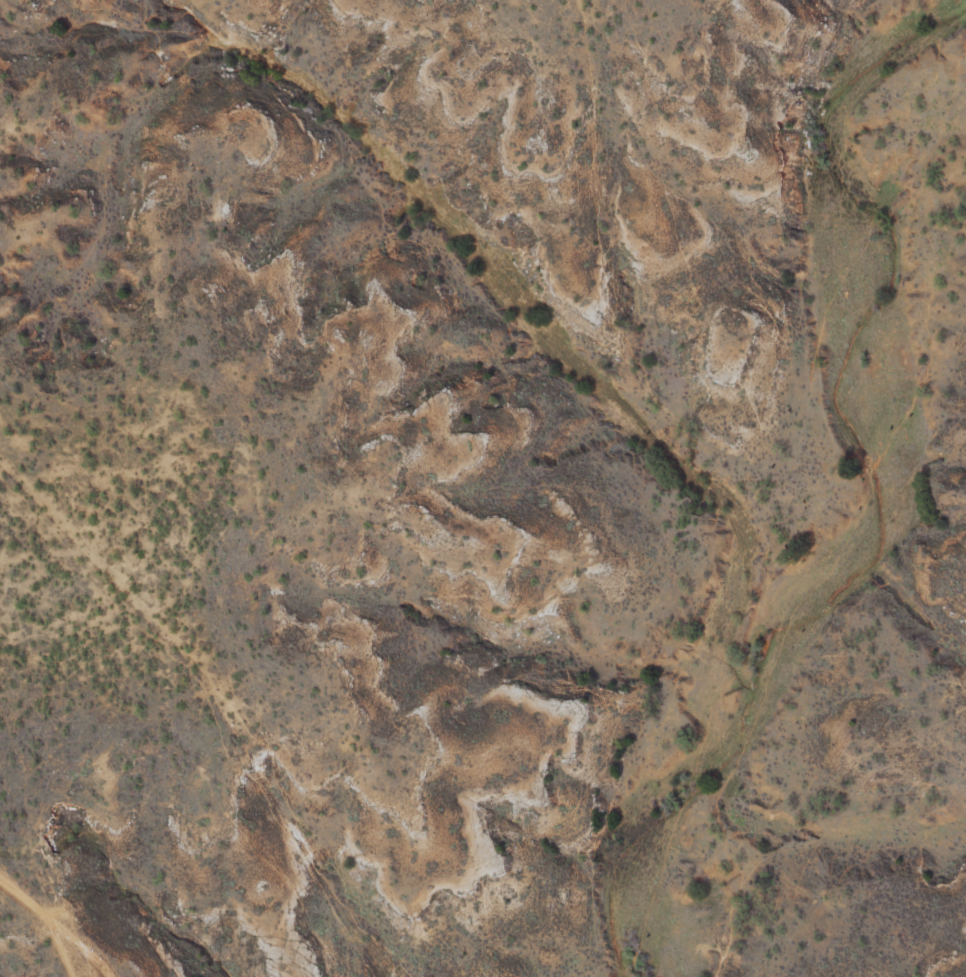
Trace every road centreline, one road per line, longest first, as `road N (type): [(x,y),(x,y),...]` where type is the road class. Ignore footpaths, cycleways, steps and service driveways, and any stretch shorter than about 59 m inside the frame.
road 1 (residential): [(110,976),(69,930),(0,890)]

